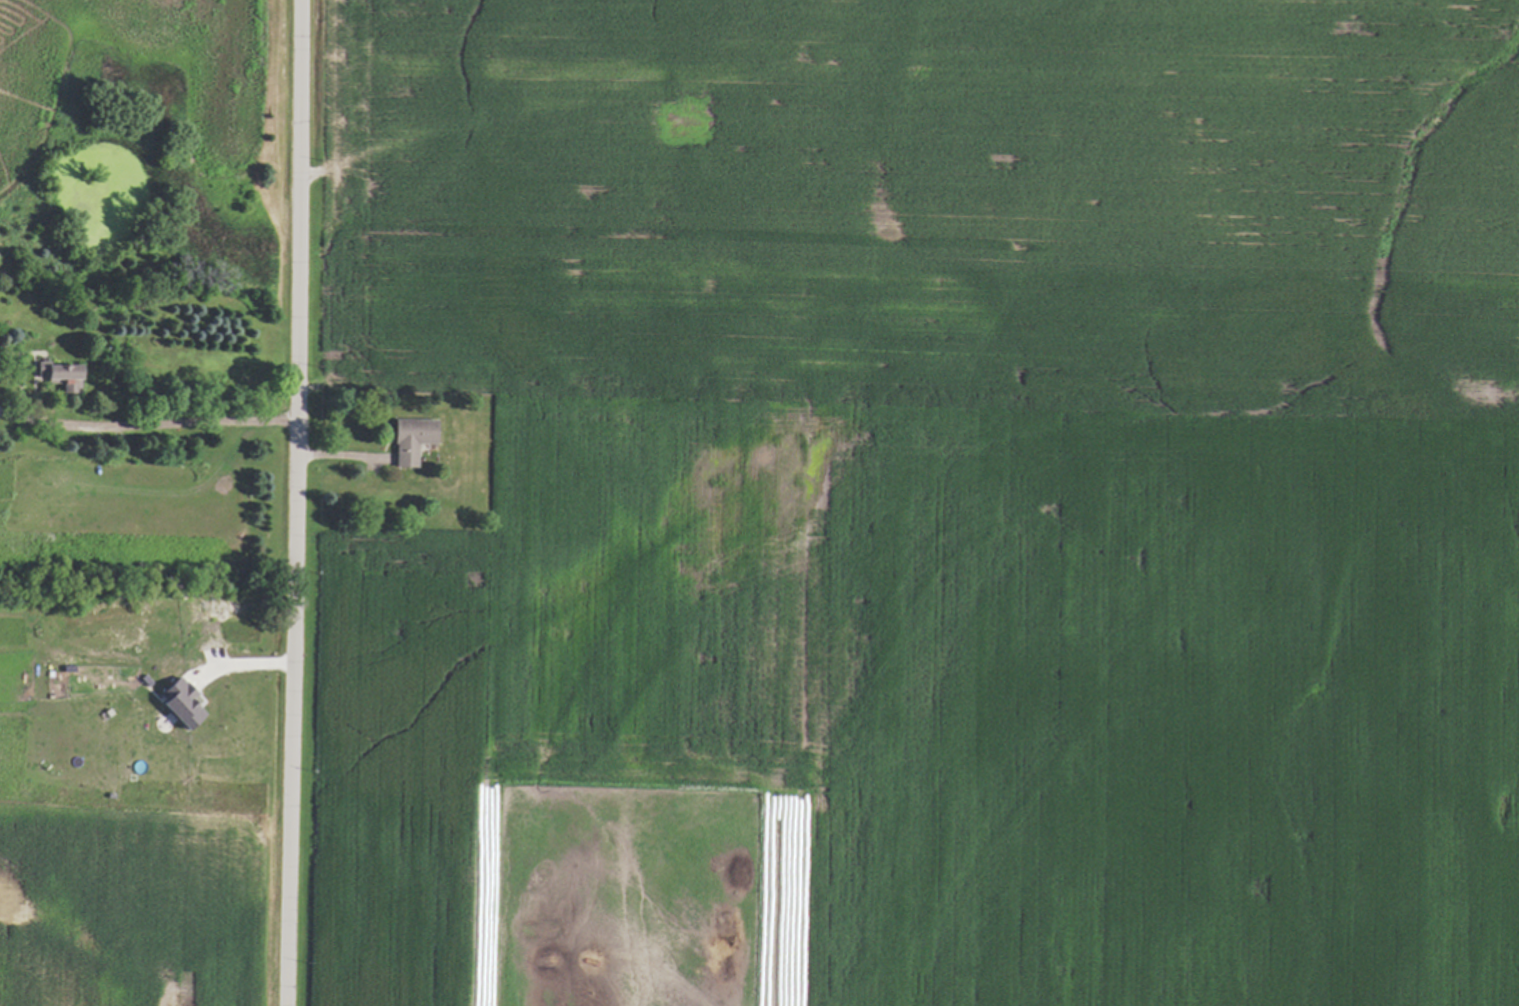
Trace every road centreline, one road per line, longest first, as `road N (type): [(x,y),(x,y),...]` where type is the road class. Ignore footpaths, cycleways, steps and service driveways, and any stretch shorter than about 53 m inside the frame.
road 1 (residential): [(302,0),(286,1005)]

